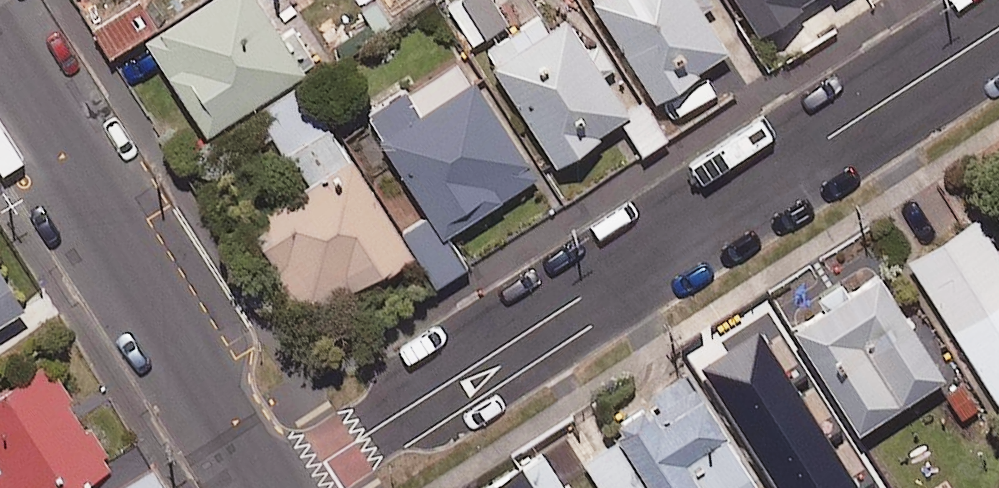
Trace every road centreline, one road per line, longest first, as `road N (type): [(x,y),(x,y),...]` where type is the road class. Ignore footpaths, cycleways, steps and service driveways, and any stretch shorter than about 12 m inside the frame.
road 1 (residential): [(282,487),(998,29)]
road 2 (residential): [(275,487),(0,51)]

